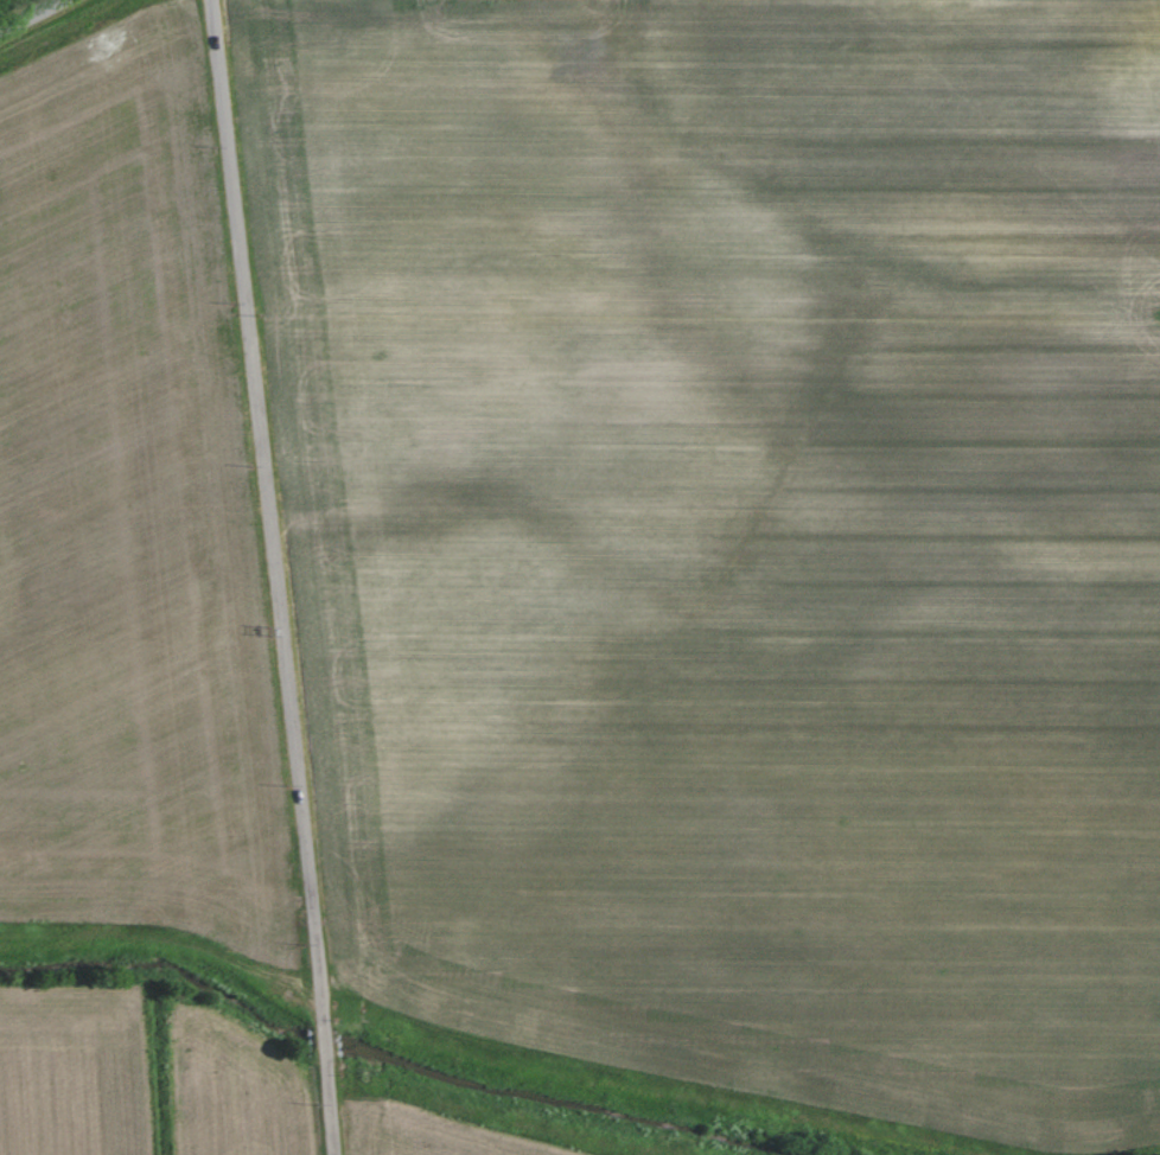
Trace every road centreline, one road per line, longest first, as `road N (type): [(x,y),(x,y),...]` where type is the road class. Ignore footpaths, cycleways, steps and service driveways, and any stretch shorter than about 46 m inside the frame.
road 1 (residential): [(331,1154),(241,221),(211,0)]

